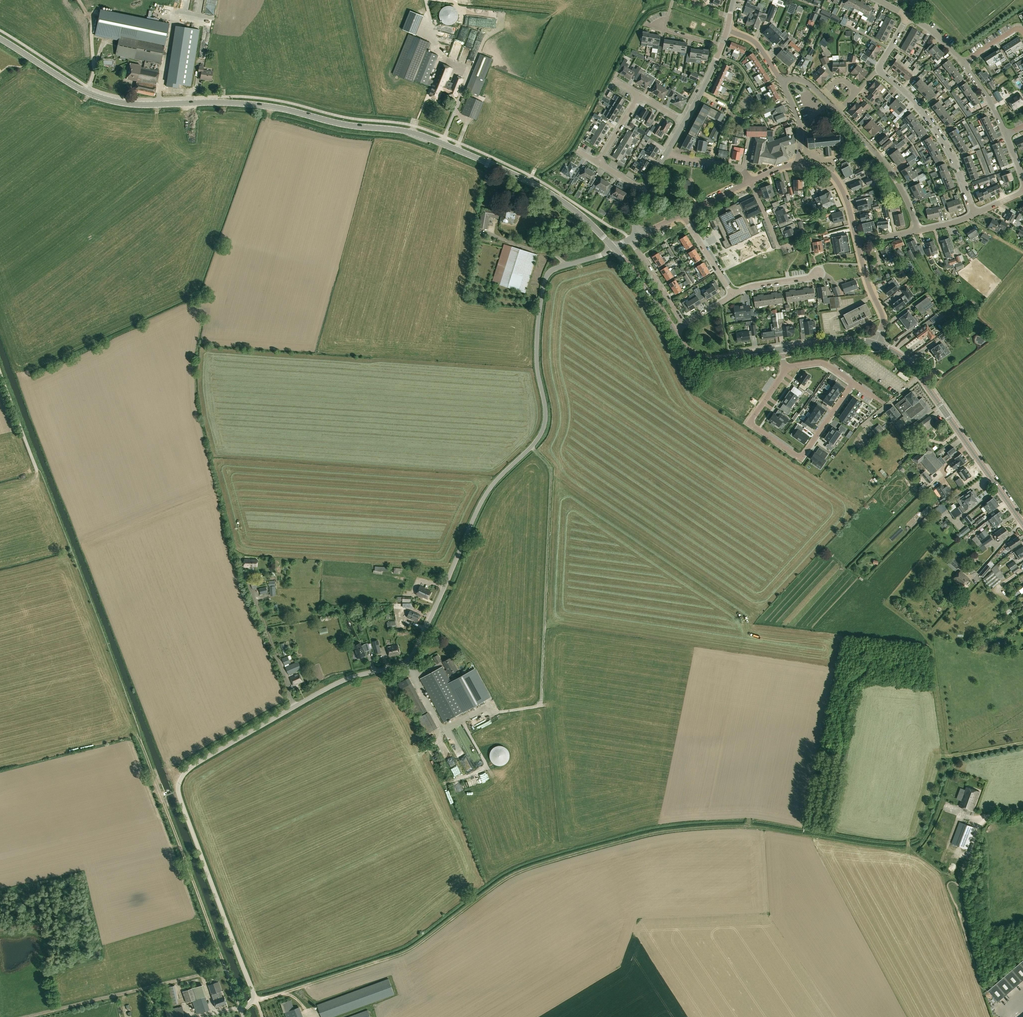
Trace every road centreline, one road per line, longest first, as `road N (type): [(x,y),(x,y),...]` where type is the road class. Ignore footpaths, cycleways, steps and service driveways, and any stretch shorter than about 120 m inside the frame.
road 1 (unclassified): [(244,1016),(242,1010),(255,1000),(179,797),(180,779),(341,681),(408,659),(482,503),(546,426),(537,357),(546,276),(613,248)]
road 2 (secondary): [(613,248),(539,187),(418,134),(270,107),(105,100),(0,39)]
road 3 (track): [(532,447),(552,473),(542,699),(499,712),(486,707)]
road 4 (track): [(224,962),(141,740)]
road 5 (secondary): [(1022,525),(917,371),(876,344)]
road 6 (track): [(803,835),(907,851),(935,760),(950,756)]
road 7 (residential): [(784,367),(752,423),(798,456),(854,383)]
road 8 (track): [(28,1016),(226,969)]
road 9 (residential): [(879,69),(941,135),(974,214)]
road 10 (residential): [(917,231),(892,175),(838,112)]

